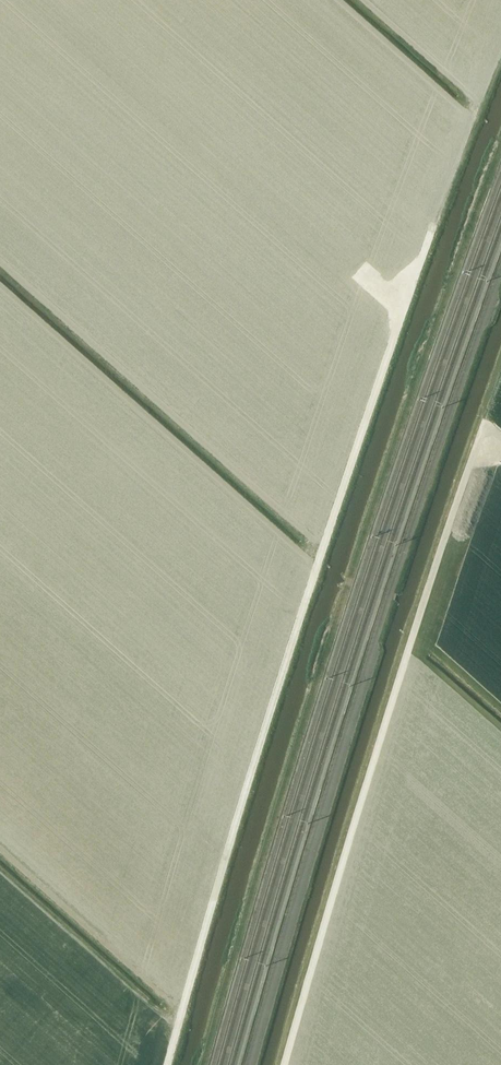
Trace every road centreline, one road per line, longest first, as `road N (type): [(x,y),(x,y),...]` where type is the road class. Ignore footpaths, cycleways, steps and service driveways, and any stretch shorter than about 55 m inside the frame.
road 1 (track): [(168,1064),(297,631),(473,131)]
road 2 (track): [(285,1064),(466,475),(500,460)]

